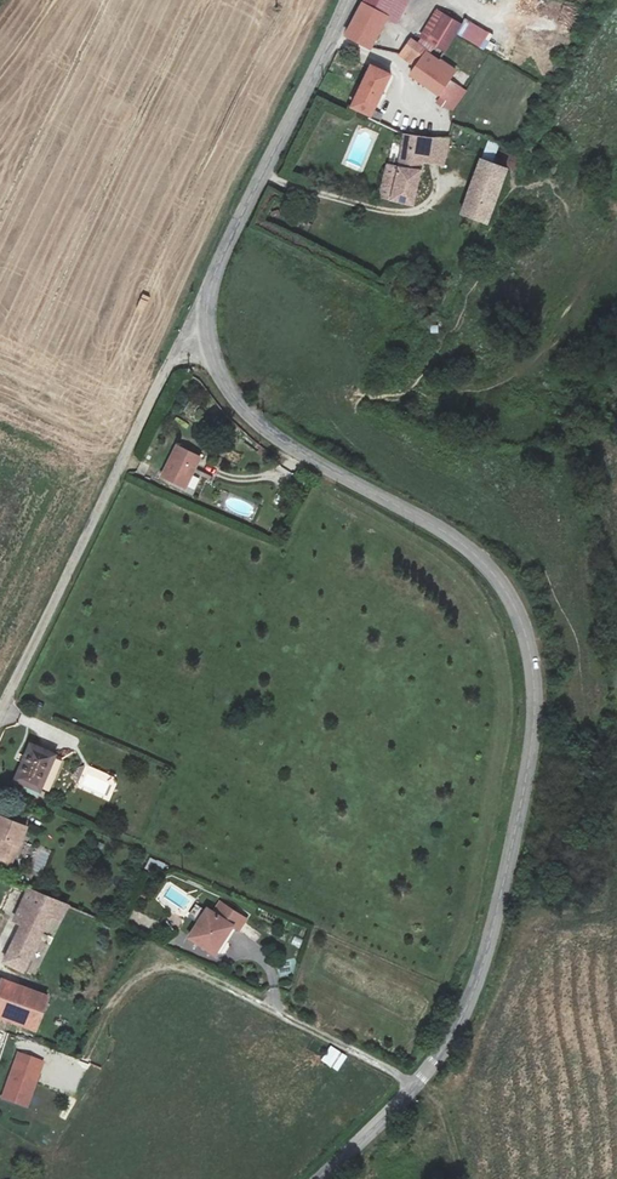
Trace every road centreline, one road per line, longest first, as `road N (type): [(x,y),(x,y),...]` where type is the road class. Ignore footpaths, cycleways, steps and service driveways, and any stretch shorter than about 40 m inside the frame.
road 1 (unclassified): [(320,1178),(445,1049),(476,986),(527,772),(532,663),(520,619),(487,566),(447,532),(272,434),(234,397),(208,333)]
road 2 (unclassified): [(208,333),(167,366),(0,712)]
road 3 (unclassified): [(208,333),(214,275),(350,0)]

